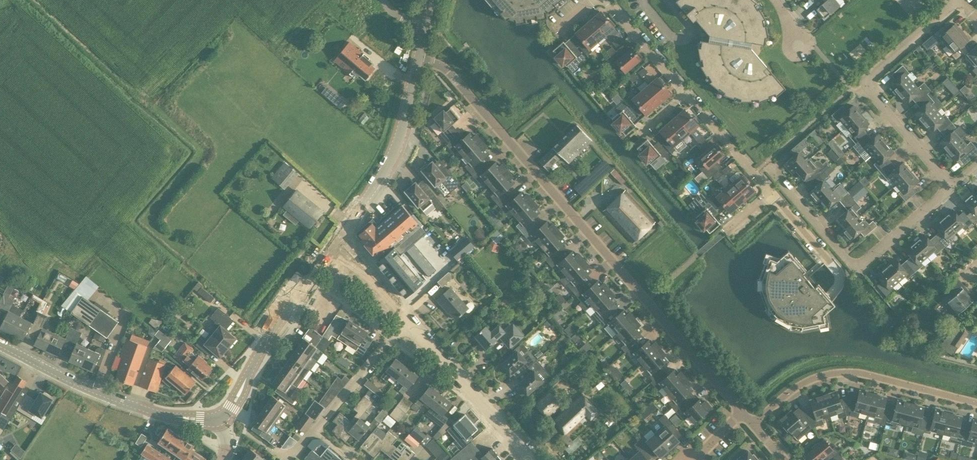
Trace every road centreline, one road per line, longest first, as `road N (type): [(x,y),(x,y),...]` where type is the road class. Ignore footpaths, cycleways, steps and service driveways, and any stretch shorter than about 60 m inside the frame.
road 1 (residential): [(418,59),(448,72),(743,412)]
road 2 (residential): [(951,188),(862,264),(849,263),(768,160)]
road 3 (residential): [(951,188),(866,83),(958,0)]
road 4 (residential): [(772,195),(603,0)]
road 5 (residential): [(976,403),(835,373),(798,386),(753,424)]
road 6 (unclassified): [(220,418),(138,406),(0,344)]
road 7 (tertiary): [(333,248),(390,163),(418,59)]
road 8 (unclassified): [(220,418),(333,248)]
road 9 (tertiary): [(532,459),(405,321)]
road 10 (residential): [(290,459),(405,321)]

